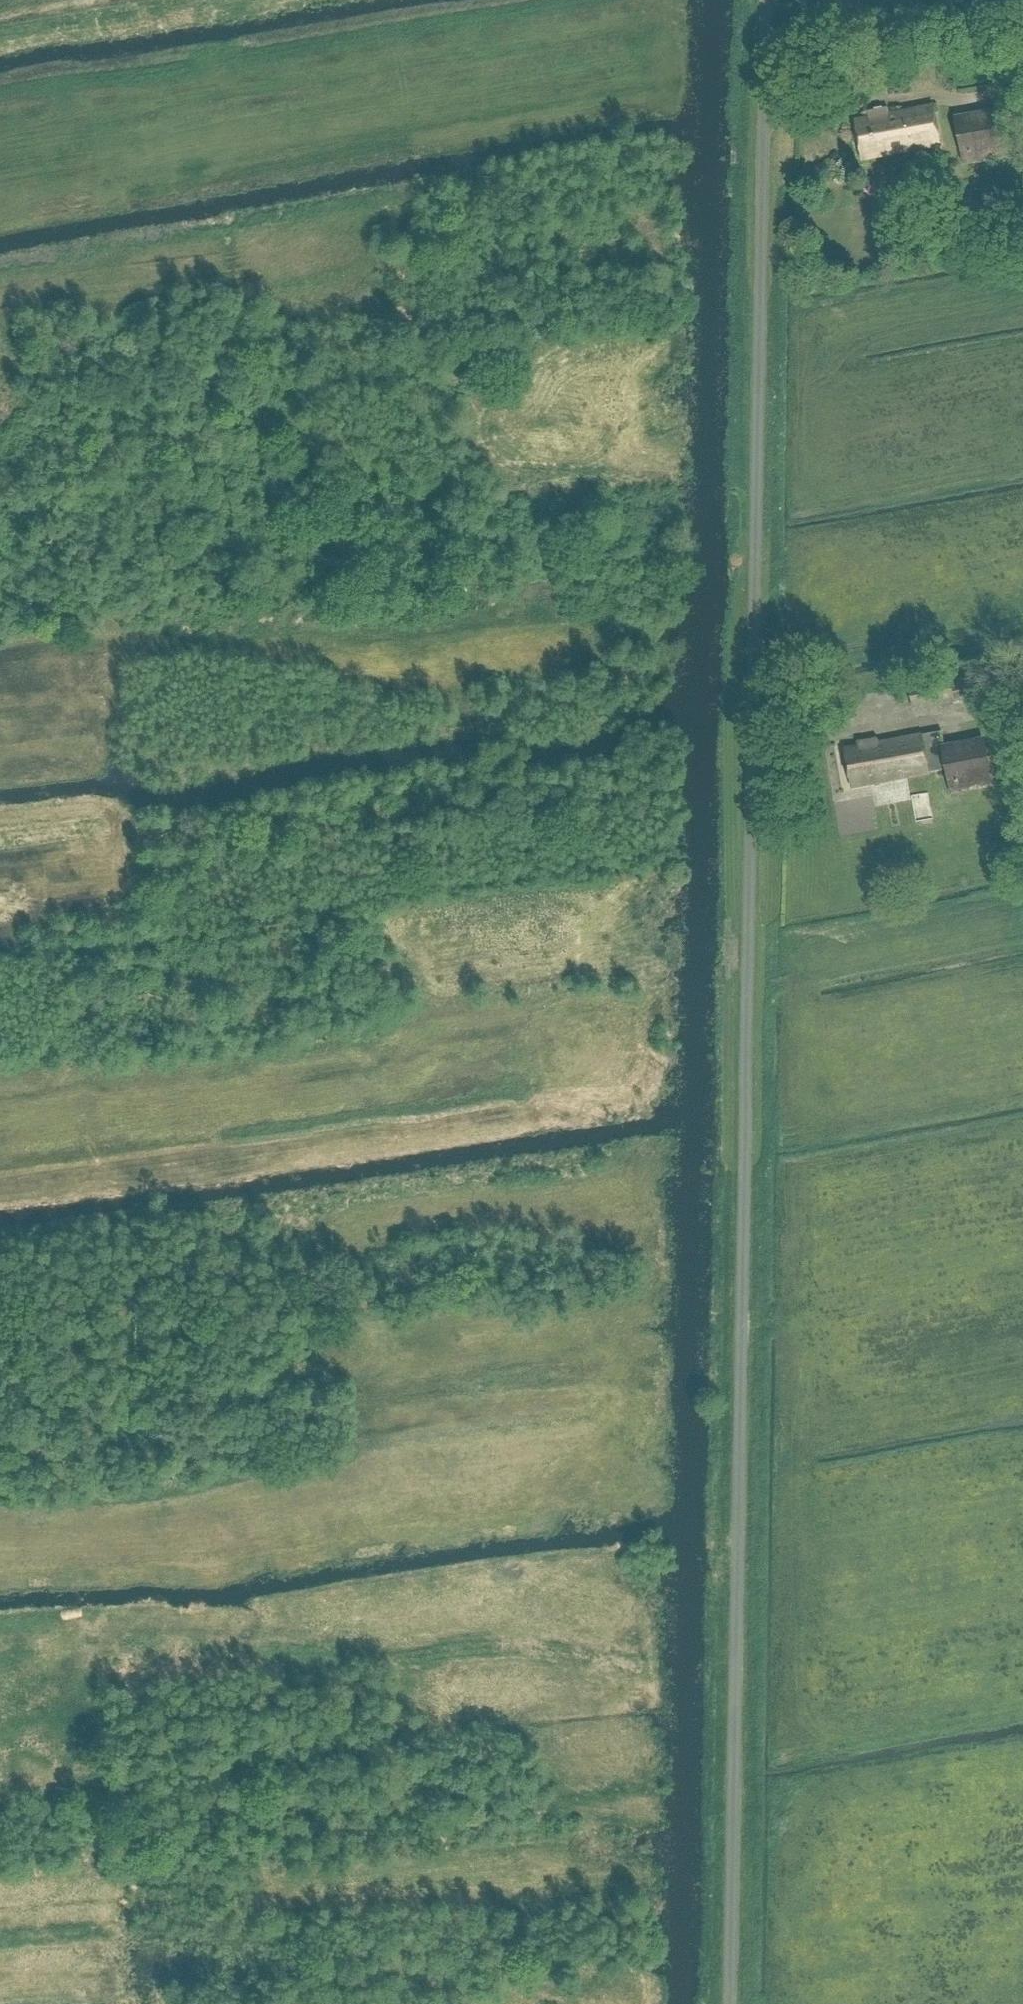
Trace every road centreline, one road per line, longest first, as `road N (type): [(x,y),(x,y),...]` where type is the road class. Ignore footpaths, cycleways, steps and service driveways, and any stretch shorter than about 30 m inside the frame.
road 1 (unclassified): [(766,0),(729,2003)]

